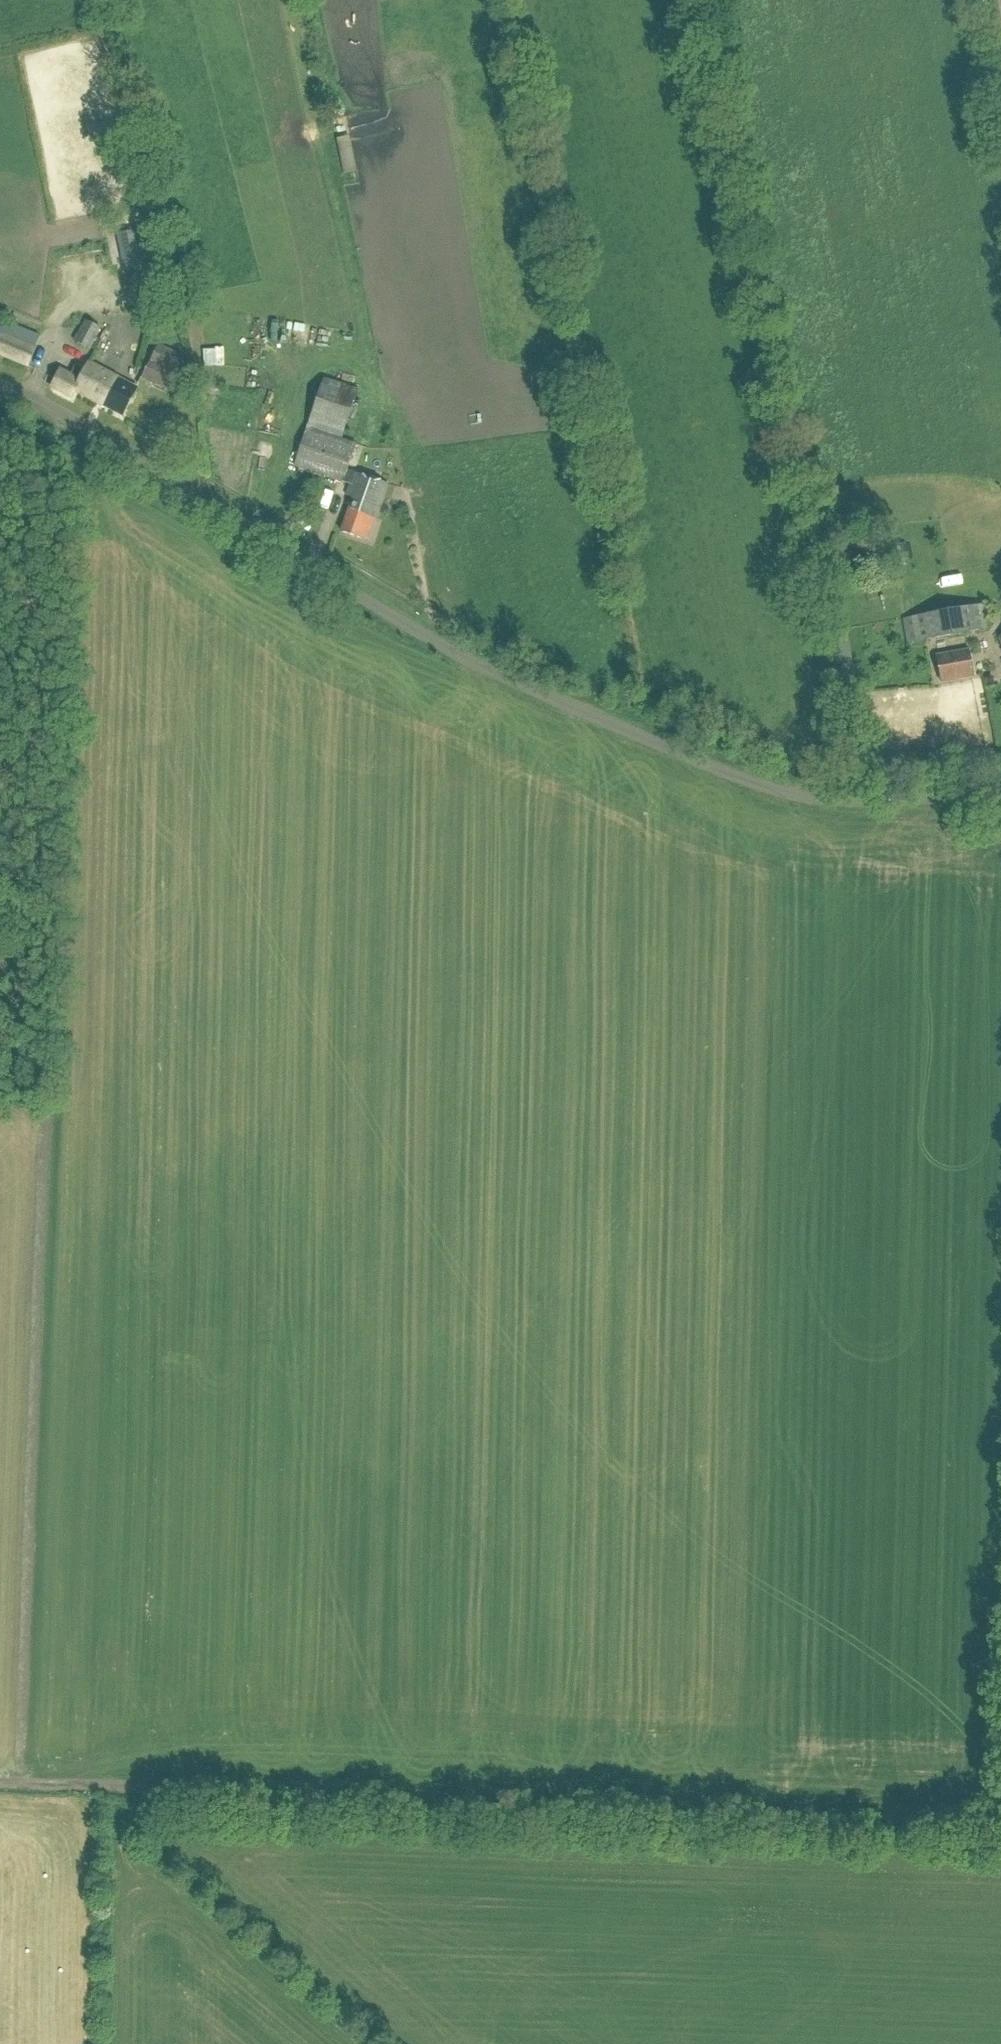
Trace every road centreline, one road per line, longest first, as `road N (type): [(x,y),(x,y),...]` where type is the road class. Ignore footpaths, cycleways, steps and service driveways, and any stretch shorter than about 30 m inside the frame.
road 1 (unclassified): [(0,389),(51,407),(494,671),(734,772),(841,797),(1000,795)]
road 2 (track): [(0,1782),(1000,1819)]

